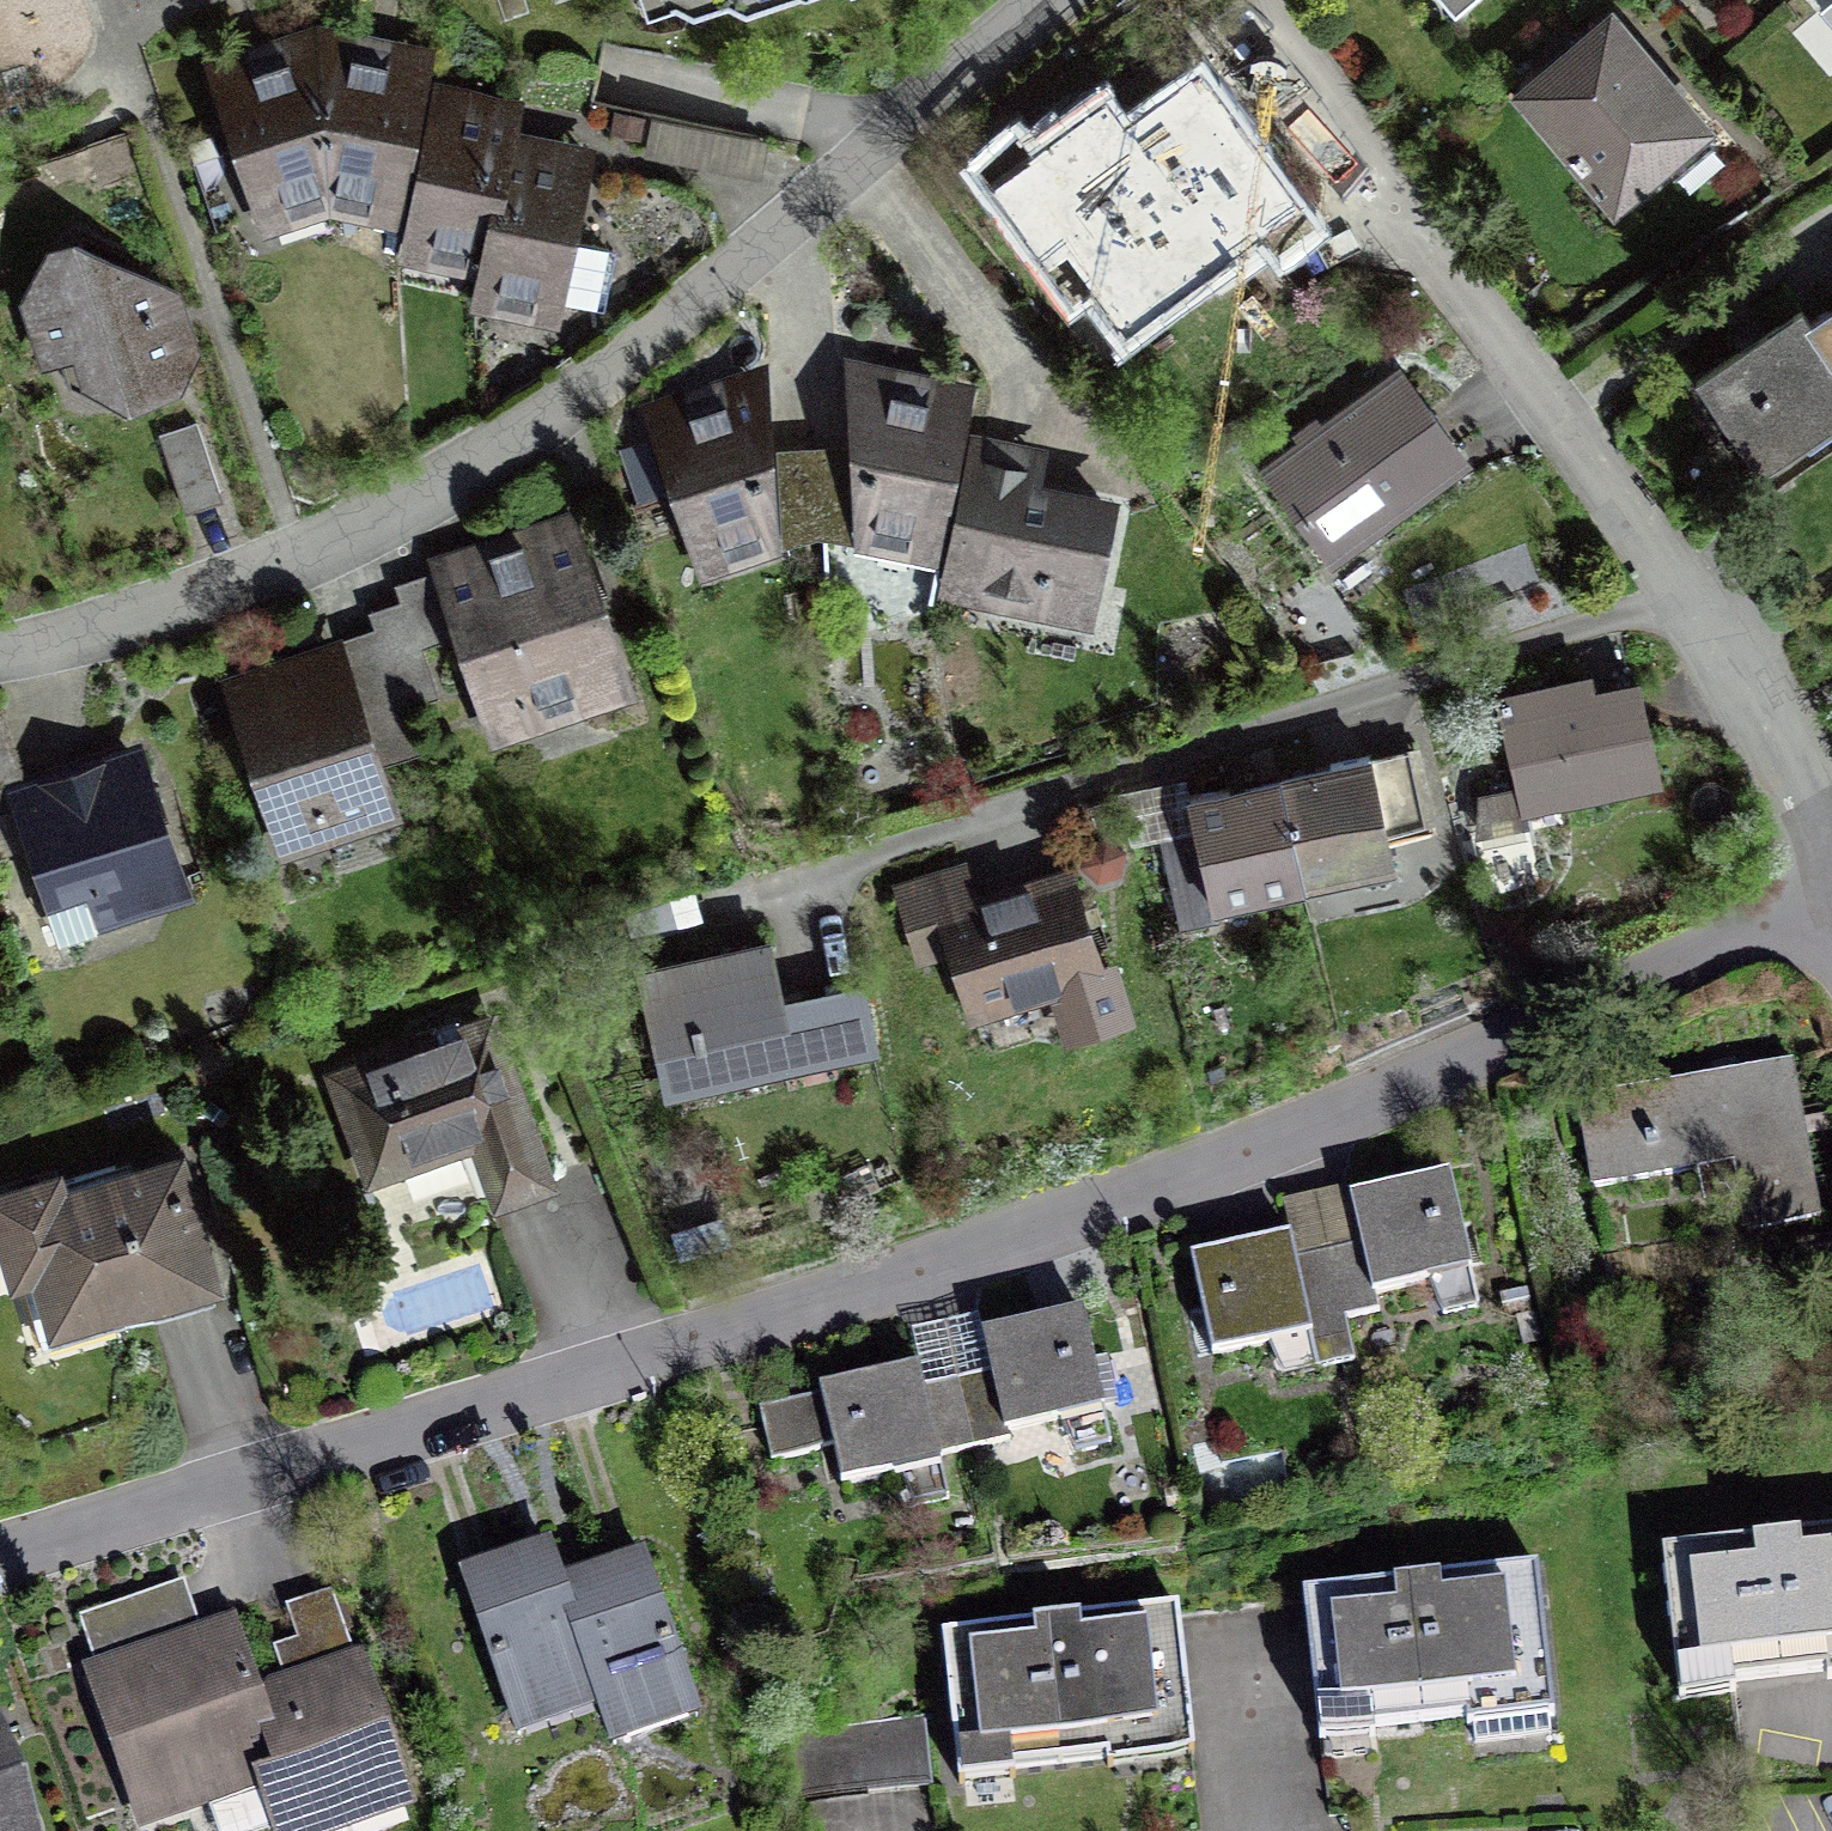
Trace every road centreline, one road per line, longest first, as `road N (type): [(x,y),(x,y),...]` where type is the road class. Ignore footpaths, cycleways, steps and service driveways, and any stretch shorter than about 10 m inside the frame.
road 1 (residential): [(1826,890),(1261,1151),(702,1341),(0,1555)]
road 2 (residential): [(1044,0),(584,405),(446,491),(216,597),(0,647)]
road 3 (residential): [(1826,890),(1682,598),(1269,20),(1263,0)]

